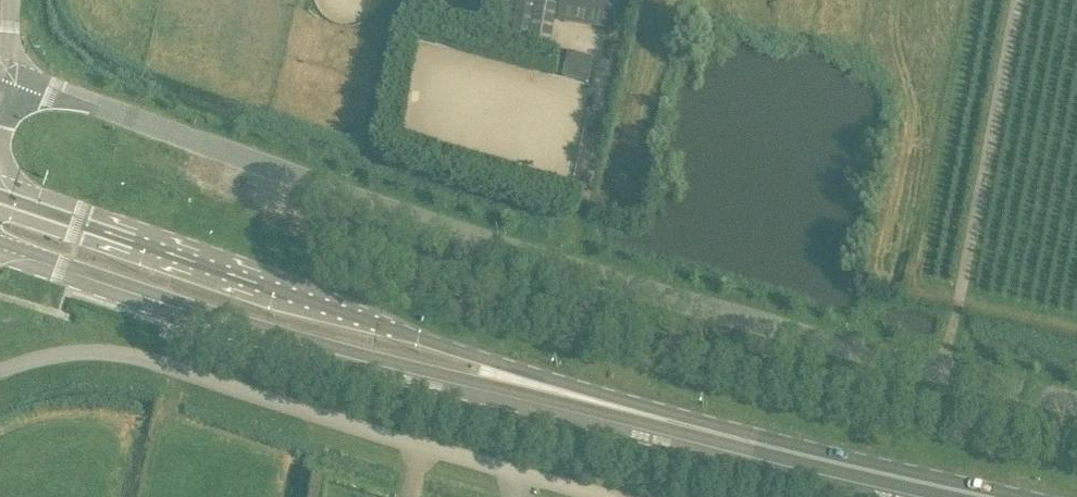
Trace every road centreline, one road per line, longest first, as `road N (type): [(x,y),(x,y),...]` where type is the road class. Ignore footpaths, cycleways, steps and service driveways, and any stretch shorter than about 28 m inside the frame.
road 1 (unclassified): [(1076,394),(737,317),(0,64)]
road 2 (secondary): [(967,496),(552,392),(0,214)]
road 3 (unclassified): [(0,369),(78,351),(118,353),(617,496)]

